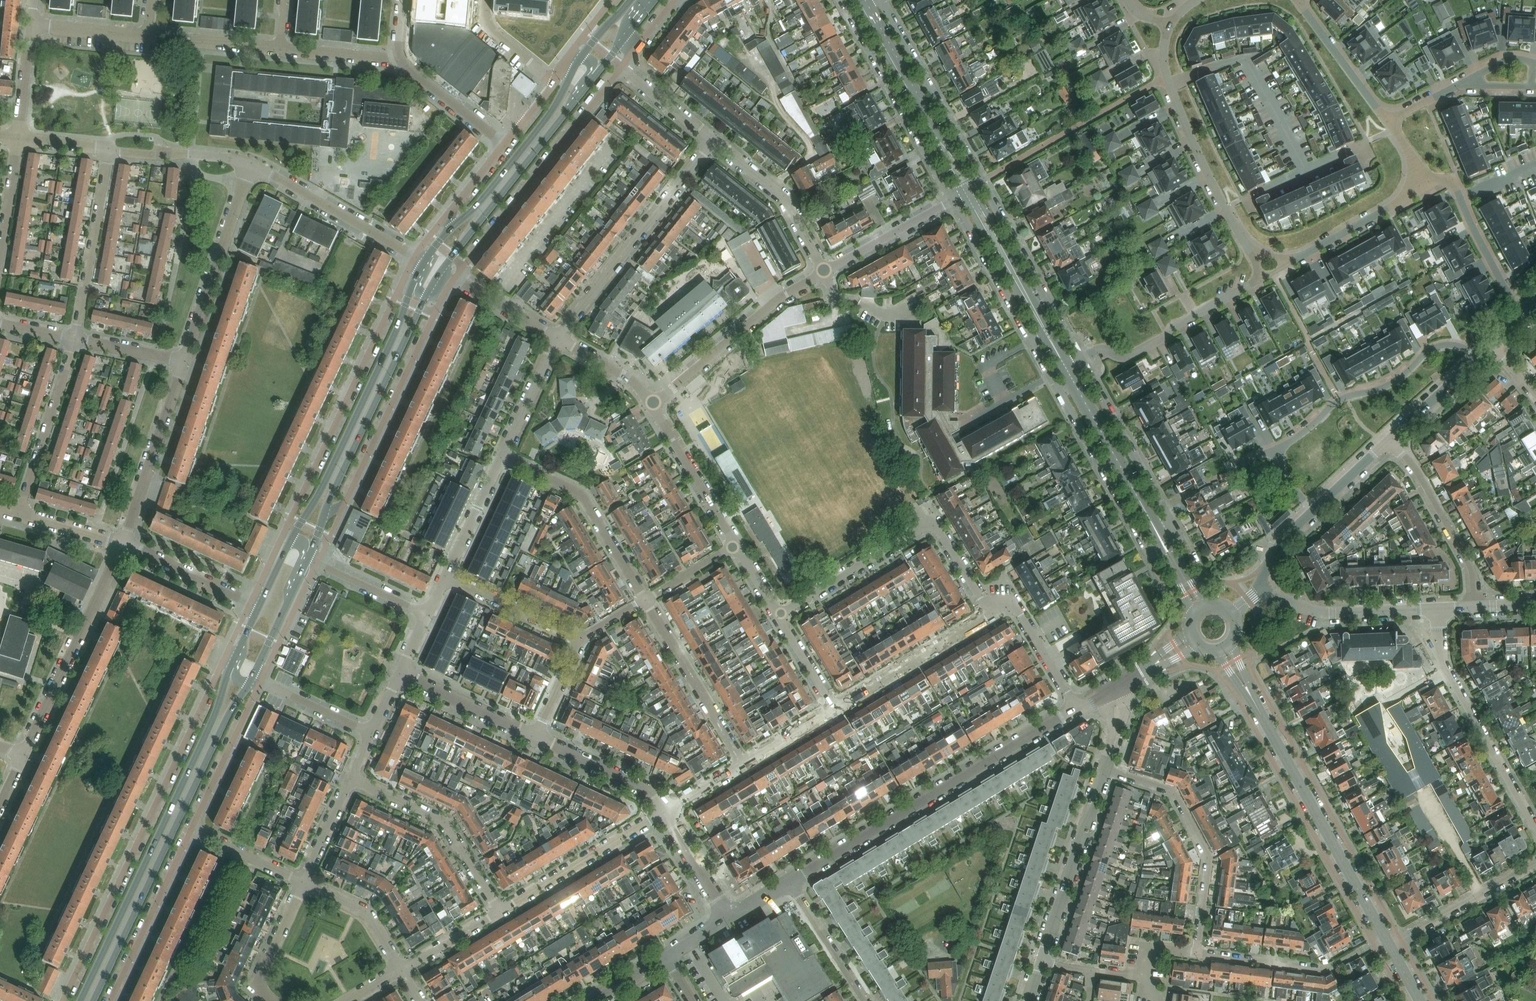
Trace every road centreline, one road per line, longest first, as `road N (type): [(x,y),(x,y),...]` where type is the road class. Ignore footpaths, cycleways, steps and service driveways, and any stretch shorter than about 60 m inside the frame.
road 1 (residential): [(953,200),(1147,550)]
road 2 (residential): [(415,256),(251,603)]
road 3 (primary): [(234,658),(80,1000)]
road 4 (residential): [(223,662),(63,1000)]
road 5 (primary): [(93,1000),(228,716),(253,678)]
road 6 (tertiary): [(788,883),(1078,709)]
road 7 (primary): [(417,275),(288,546)]
road 8 (residential): [(324,514),(344,505),(455,279)]
road 9 (residential): [(455,279),(621,68)]
road 10 (primary): [(428,293),(585,87)]
road 11 (residential): [(557,338),(713,141)]
road 12 (secondary): [(1387,941),(1267,725)]
road 13 (residential): [(1535,830),(1439,658),(1437,608)]
road 14 (residential): [(1104,767),(1175,791),(1211,858),(1198,951)]
road 15 (primary): [(324,514),(428,293)]
road 16 (residential): [(1478,360),(1455,345),(1430,349),(1391,383),(1335,402),(1280,455)]
road 17 (residential): [(1247,246),(1168,78),(1170,24)]
road 18 (residential): [(24,754),(123,544)]
road 19 (residential): [(842,0),(953,200)]
road 20 (secondary): [(855,0),(963,195)]
road 21 (residential): [(652,406),(782,296),(825,272)]
road 22 (secondary): [(973,189),(869,0)]
road 23 (residential): [(645,600),(582,495),(501,457)]
road 24 (residential): [(983,183),(882,0)]
road 25 (residential): [(500,911),(445,823),(351,778)]
road 26 (residential): [(184,362),(250,165)]
road 27 (residential): [(1080,359),(1102,348),(1132,354),(1261,278)]
road 28 (tertiary): [(1041,960),(1104,767)]
road 29 (primary): [(573,68),(547,117),(451,227)]
road 30 (residential): [(1080,359),(983,183)]
road 31 (secondary): [(1066,367),(973,189)]
road 32 (secondary): [(963,195),(1066,367)]
road 33 (residential): [(1198,951),(1321,971),(1387,941)]
road 34 (residential): [(75,339),(109,149)]
road 35 (residential): [(123,544),(184,362)]
road 36 (residential): [(1474,607),(1470,567),(1389,439)]
road 37 (residential): [(744,763),(645,600)]
road 38 (residential): [(500,911),(663,812)]
road 39 (residential): [(415,256),(250,165)]
road 40 (residential): [(111,1000),(191,830)]
road 41 (residential): [(1170,520),(1080,359)]
road 42 (residential): [(18,514),(75,339)]
road 43 (residential): [(834,709),(991,615)]
road 44 (residential): [(778,615),(933,521)]
road 45 (residential): [(1428,183),(1454,184),(1522,321)]
road 46 (residential): [(825,272),(783,197),(713,141)]
road 47 (residential): [(1535,862),(1387,941)]
road 48 (residential): [(191,830),(261,682)]
road 49 (unclassified): [(736,545),(652,406)]
road 50 (residential): [(1078,709),(1012,601),(991,615)]
road 51 (residential): [(663,812),(651,792),(535,737)]
road 52 (residential): [(1298,0),(1389,121)]
road 53 (residential): [(535,737),(399,674)]
road 54 (residential): [(581,639),(446,576)]
road 55 (residential): [(825,272),(953,200)]
road 56 (residential): [(1301,256),(1428,183)]
road 57 (residential): [(250,165),(109,149)]
road 58 (residential): [(251,603),(123,544)]
road 59 (unclassified): [(864,1000),(788,883)]
road 60 (secondary): [(1133,489),(1066,367)]
road 61 (residential): [(271,1000),(255,986),(304,882)]
road 62 (unclassified): [(401,969),(366,912),(304,882)]
road 63 (residential): [(505,144),(400,58)]
road 64 (residential): [(280,49),(147,36)]
road 65 (residential): [(501,457),(557,338)]
road 66 (residential): [(261,682),(317,563)]
road 67 (residential): [(446,576),(501,457)]
road 68 (primary): [(253,678),(307,563)]
road 69 (residential): [(729,919),(663,812)]
road 70 (unclassified): [(304,882),(191,830)]
road 71 (residential): [(261,682),(372,733)]
road 72 (residential): [(427,615),(317,563)]
road 73 (residential): [(400,58),(280,49)]

